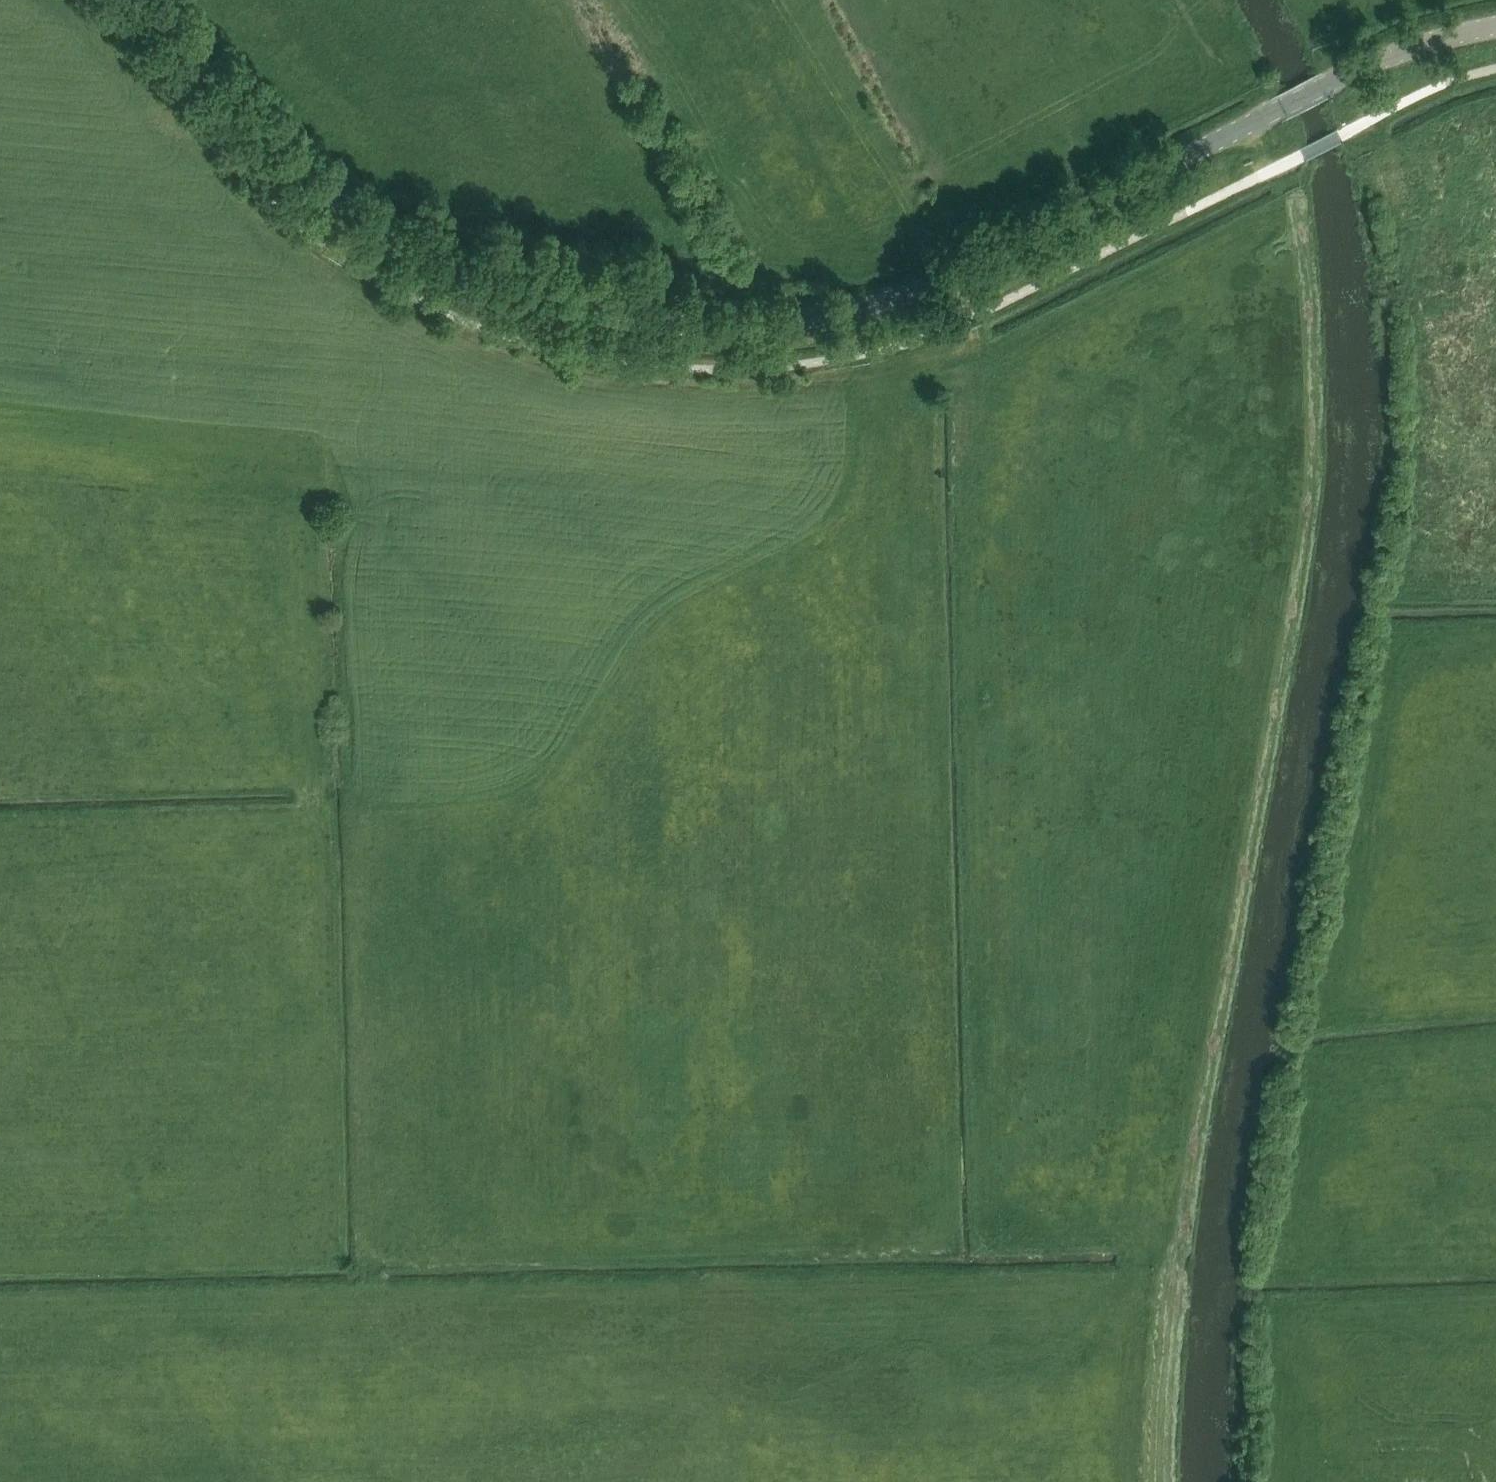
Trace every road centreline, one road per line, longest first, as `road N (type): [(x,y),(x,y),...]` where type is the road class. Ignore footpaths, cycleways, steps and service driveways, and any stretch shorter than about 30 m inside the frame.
road 1 (tertiary): [(146,0),(329,199),(420,255),(514,298),(652,324),(725,327),(862,309),(953,275),(1403,51),(1495,25)]

